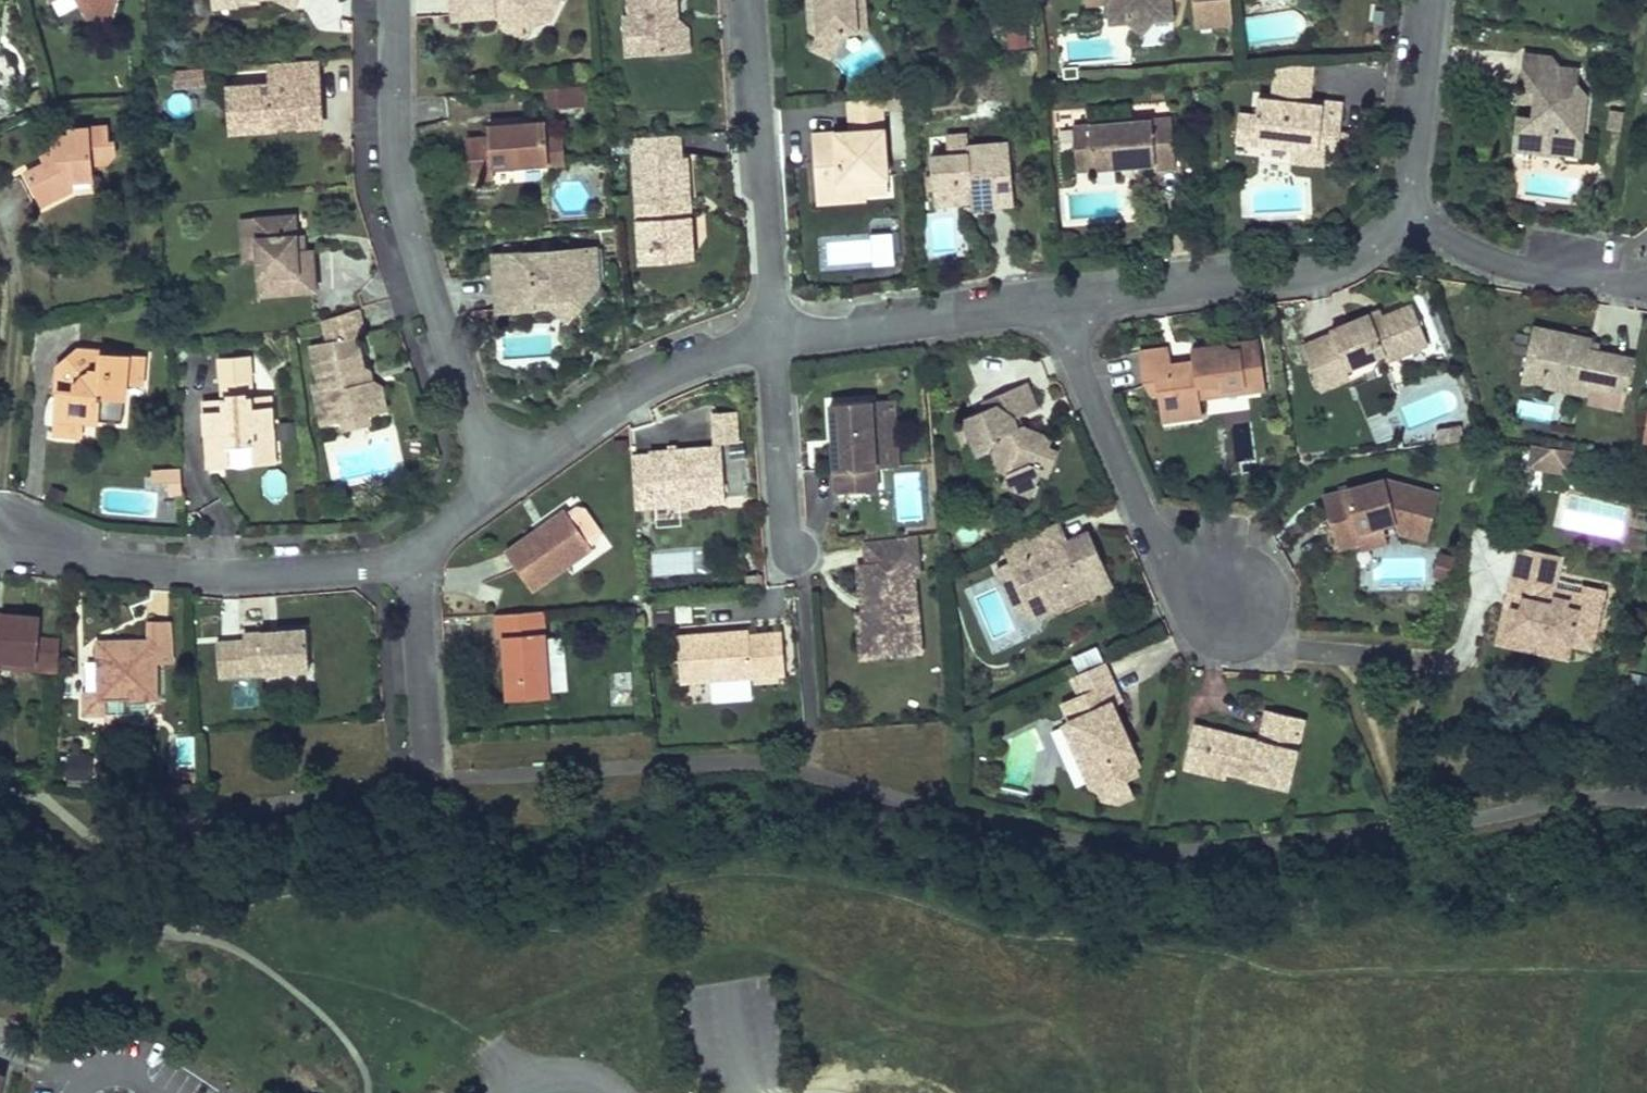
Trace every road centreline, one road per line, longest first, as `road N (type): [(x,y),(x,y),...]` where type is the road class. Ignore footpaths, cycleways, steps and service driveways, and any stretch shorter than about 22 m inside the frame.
road 1 (residential): [(491,459),(381,155),(378,0)]
road 2 (residential): [(0,537),(224,562),(406,557)]
road 3 (residential): [(1255,633),(1207,606),(1168,562),(1051,295)]
road 4 (residential): [(1396,215),(1321,259),(1051,295)]
road 5 (residential): [(767,330),(745,0)]
road 6 (residential): [(767,330),(677,360),(546,441),(491,459)]
road 7 (residential): [(1051,295),(767,330)]
road 8 (residential): [(1646,287),(1521,270),(1396,215)]
road 9 (residential): [(426,783),(406,557)]
road 10 (residential): [(787,553),(767,330)]
road 11 (residential): [(1424,0),(1396,215)]
road 12 (residential): [(406,557),(491,459)]

